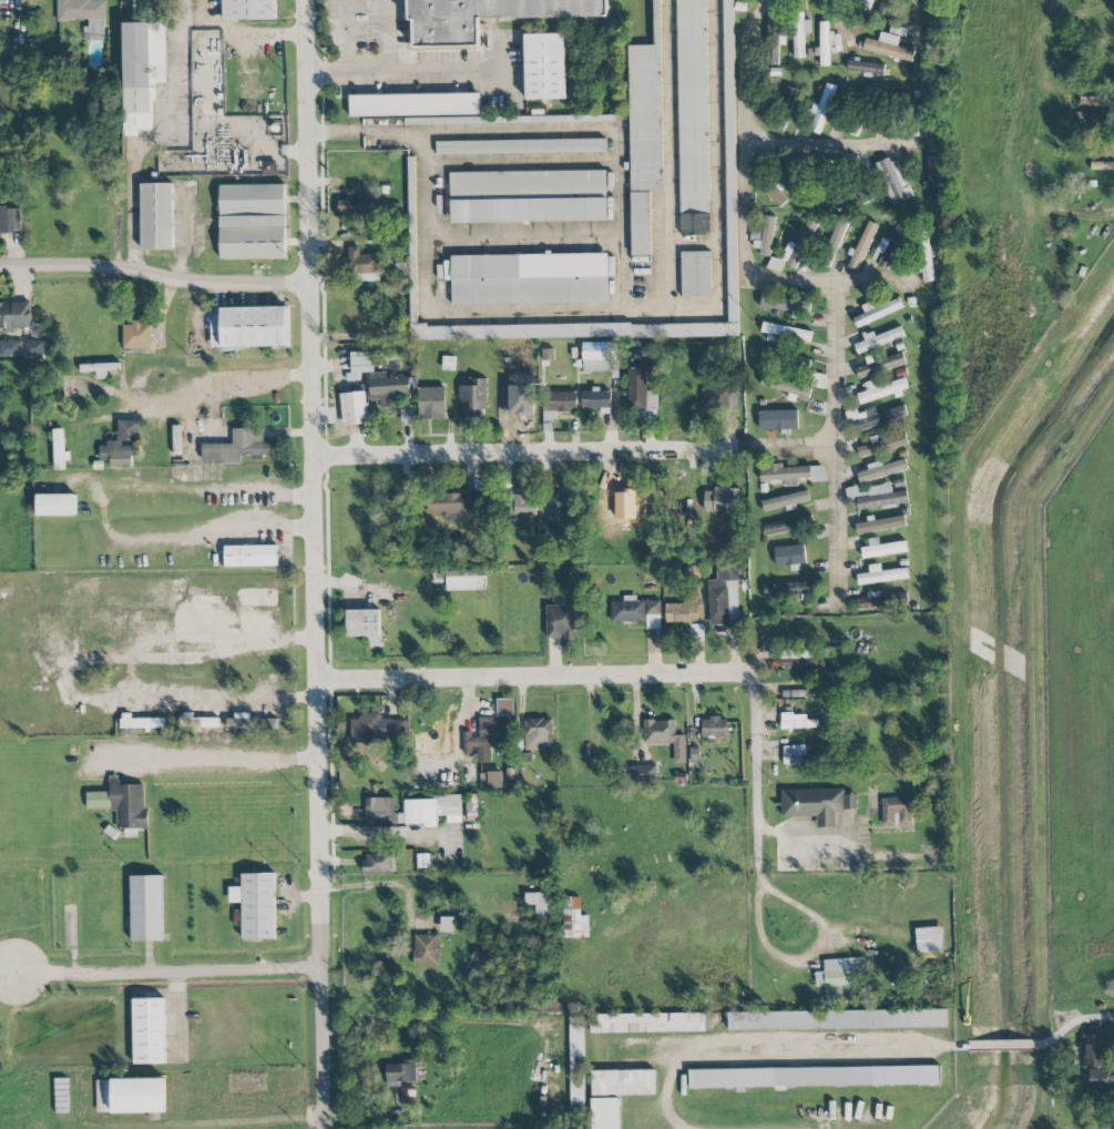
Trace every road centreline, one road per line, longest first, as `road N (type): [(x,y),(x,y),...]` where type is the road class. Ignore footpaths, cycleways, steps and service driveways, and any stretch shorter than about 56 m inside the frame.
road 1 (residential): [(325,1128),(303,0)]
road 2 (residential): [(319,684),(738,671),(752,680),(757,863)]
road 3 (residential): [(313,460),(746,449)]
road 4 (residential): [(0,266),(111,265),(202,283),(309,283)]
road 5 (residential): [(62,974),(321,968)]

